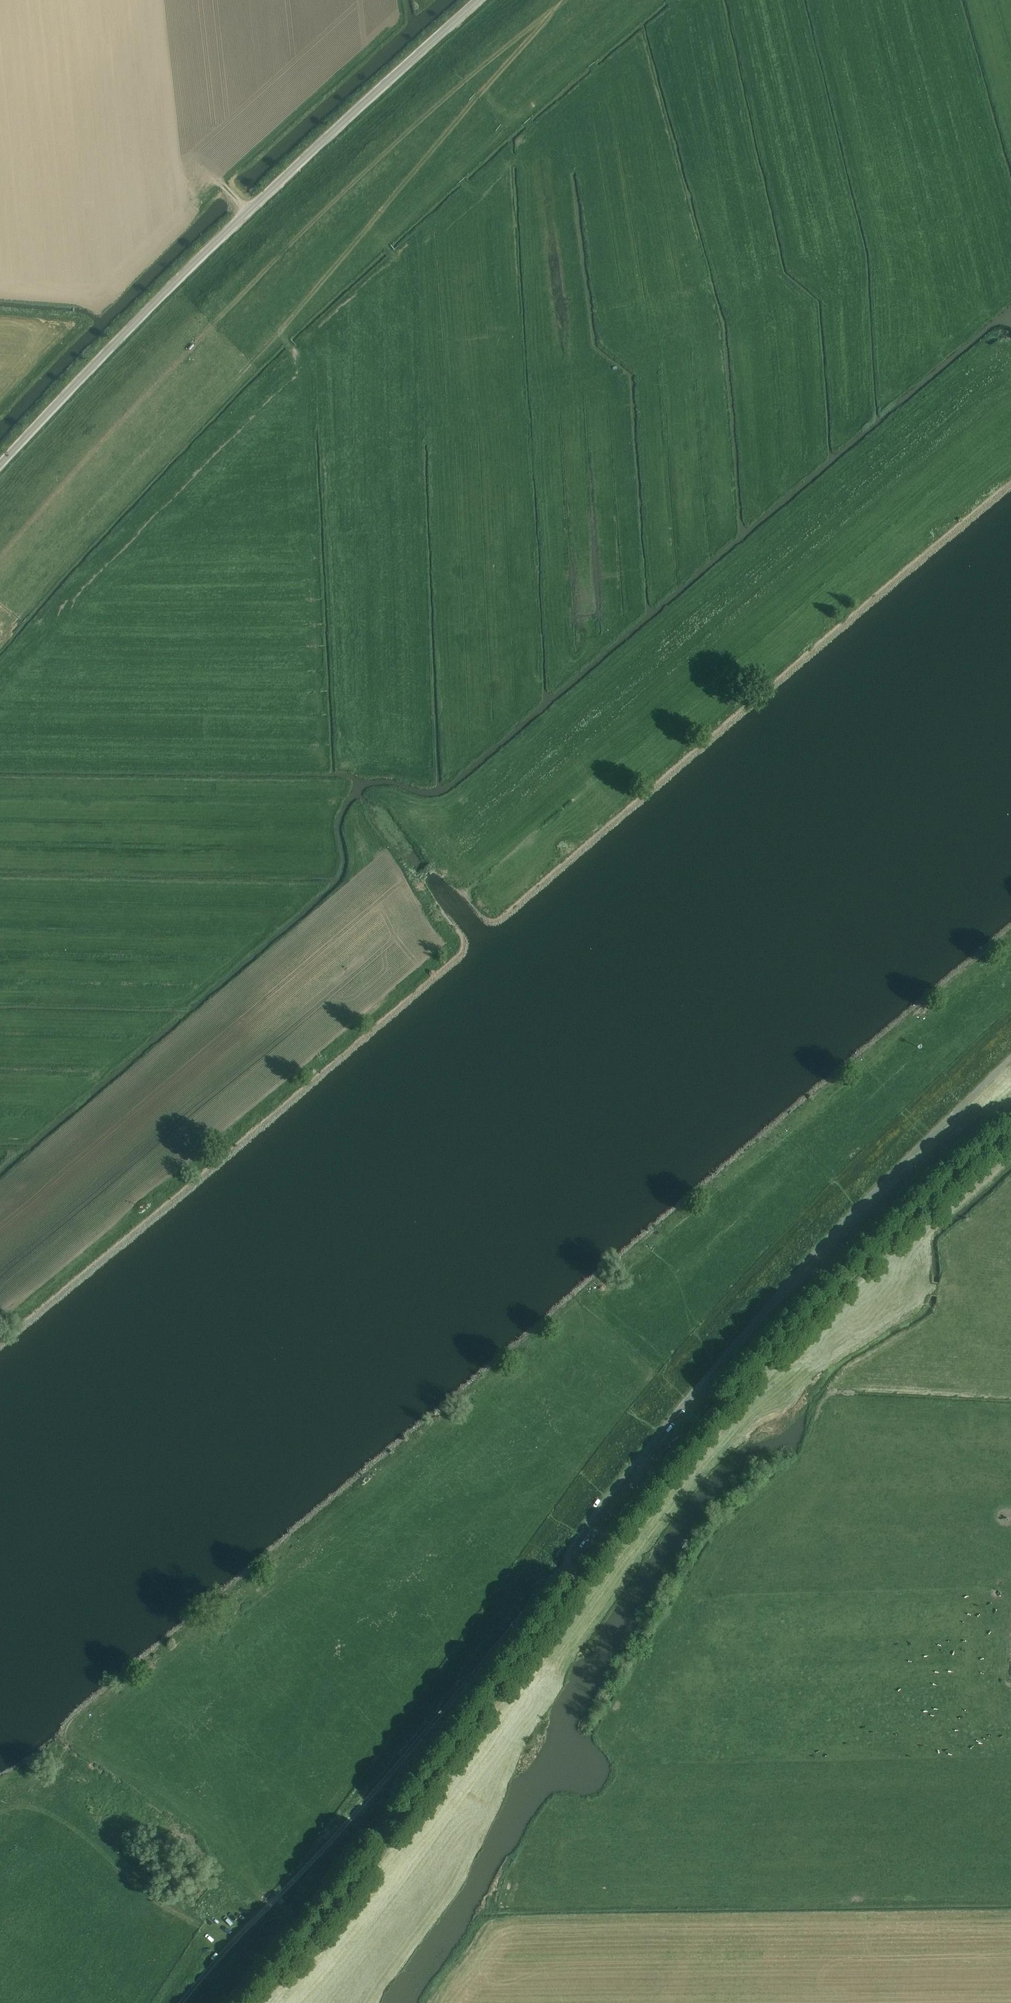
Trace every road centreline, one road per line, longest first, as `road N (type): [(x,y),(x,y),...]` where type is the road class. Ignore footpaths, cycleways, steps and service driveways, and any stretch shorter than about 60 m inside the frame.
road 1 (tertiary): [(250,2002),(689,1439),(896,1230),(974,1158),(1010,1136)]
road 2 (unclassified): [(0,464),(208,248),(476,0)]

